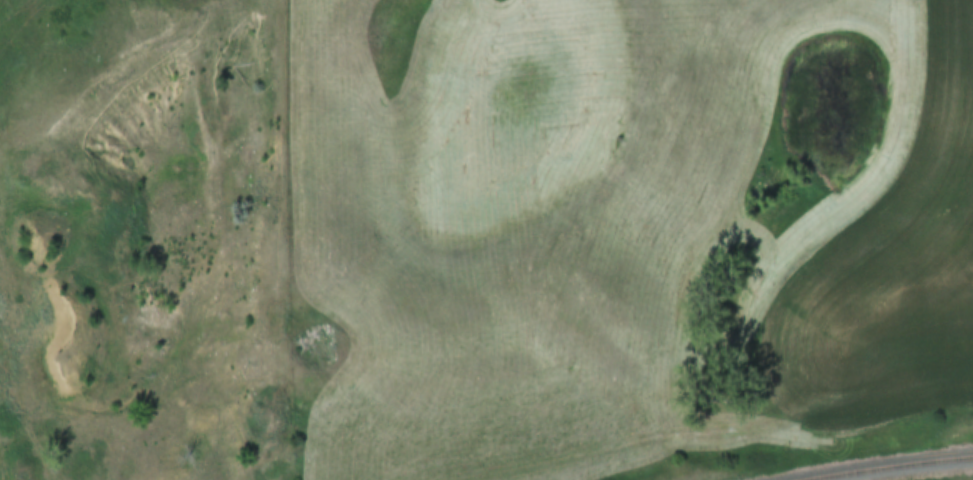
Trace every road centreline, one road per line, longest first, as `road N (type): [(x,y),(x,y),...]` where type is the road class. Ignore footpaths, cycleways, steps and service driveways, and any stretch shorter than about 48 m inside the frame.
road 1 (track): [(328,479),(325,92)]
road 2 (track): [(0,353),(45,467),(64,479)]

